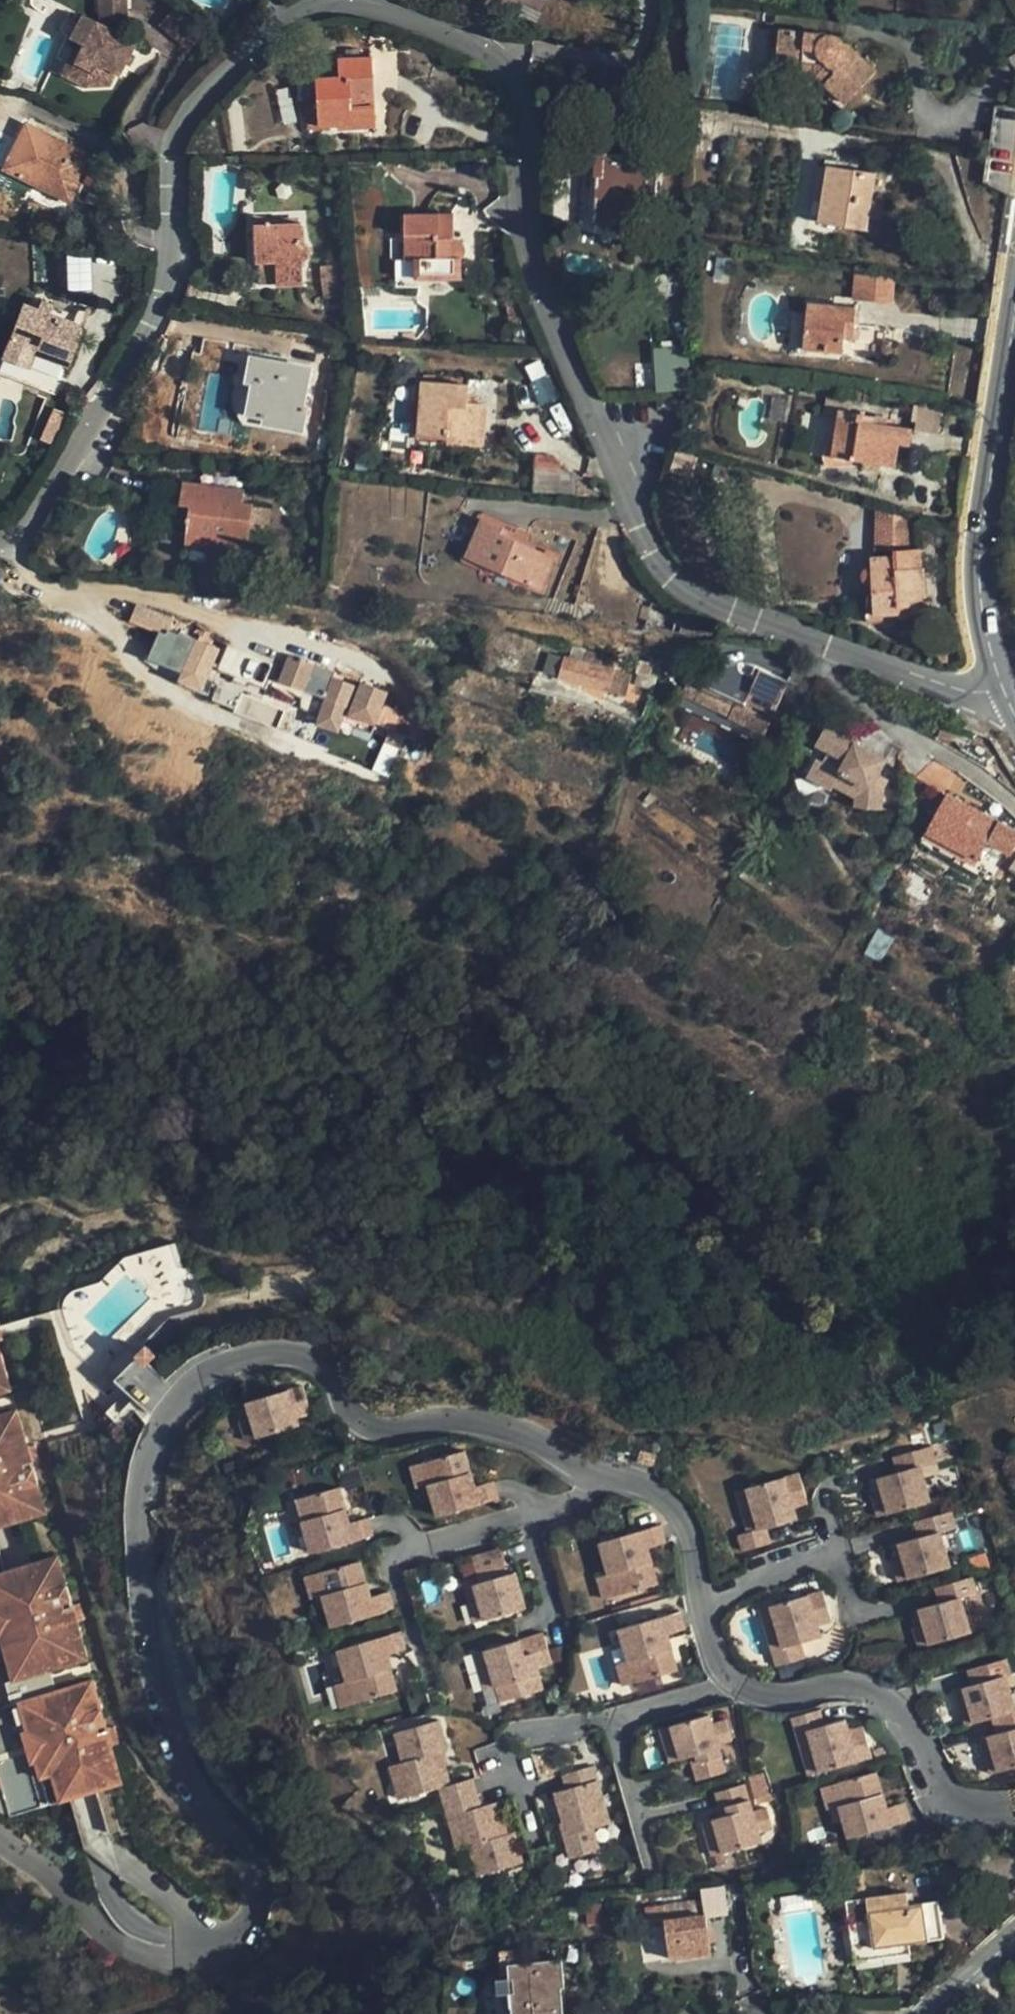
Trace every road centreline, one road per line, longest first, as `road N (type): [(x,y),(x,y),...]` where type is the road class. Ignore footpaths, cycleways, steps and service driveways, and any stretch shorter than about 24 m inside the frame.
road 1 (residential): [(1014,1803),(954,1802),(937,1785),(896,1702),(873,1687),(779,1695),(728,1677),(710,1644),(690,1545),(656,1491),(492,1426),(372,1428),(350,1412),(318,1363),(280,1350),(238,1356),(198,1376),(170,1406),(145,1460),(138,1513),(156,1666),(175,1731),(238,1839),(257,1893),(244,1943),(169,1958),(115,1945),(36,1866),(0,1843)]
road 2 (residential): [(0,534),(34,520),(159,303),(173,270),(175,155),(185,121),(233,63),(298,10),(360,5),(467,35),(518,81),(527,110),(534,262),(656,550),(677,575),(758,615),(961,689),(1001,687)]
road 3 (secondary): [(1001,687),(979,565),(1014,305)]
road 4 (secondary): [(924,2013),(1014,1934)]

